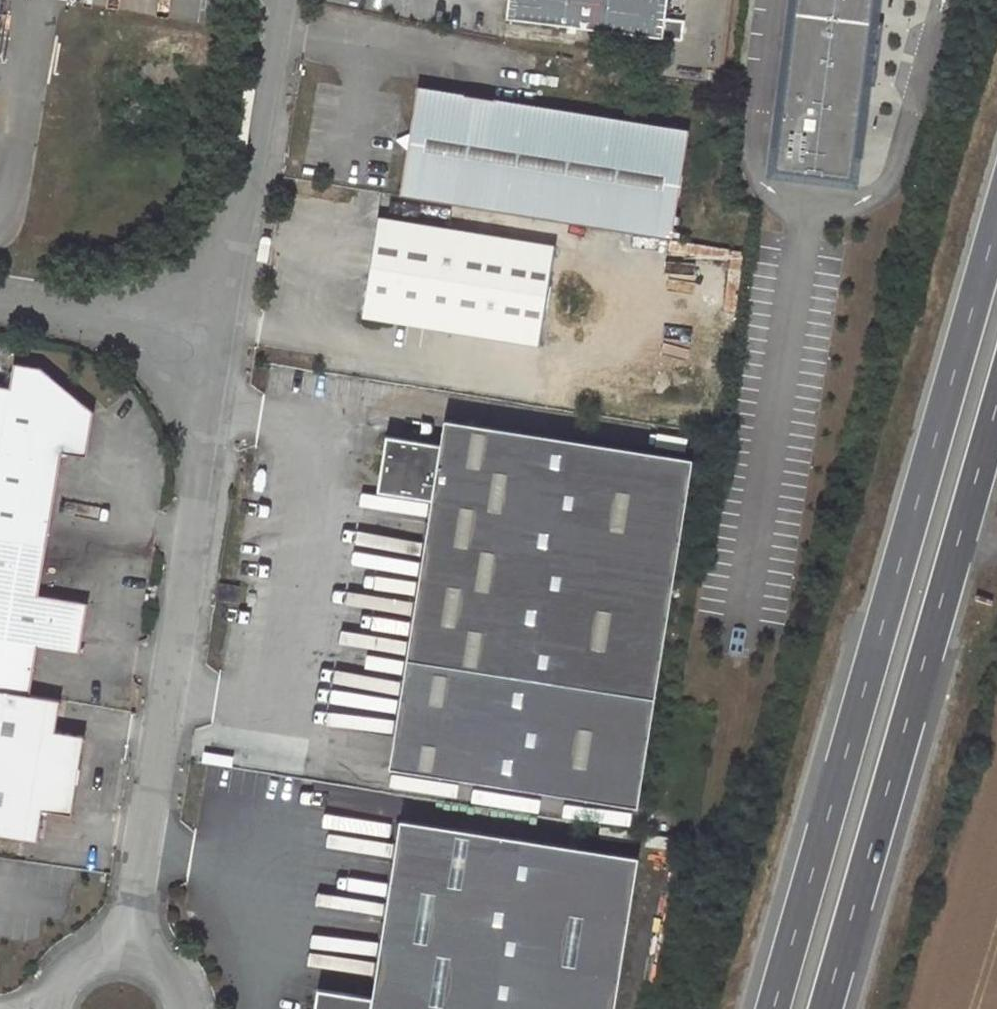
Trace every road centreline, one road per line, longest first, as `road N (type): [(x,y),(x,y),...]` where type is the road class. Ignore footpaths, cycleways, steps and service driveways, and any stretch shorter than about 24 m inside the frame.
road 1 (trunk): [(996,214),(771,1008)]
road 2 (trunk): [(825,1008),(996,406)]
road 3 (unclassified): [(209,349),(124,950)]
road 4 (unclassified): [(278,0),(209,349)]
road 5 (unclassified): [(209,349),(0,313)]

